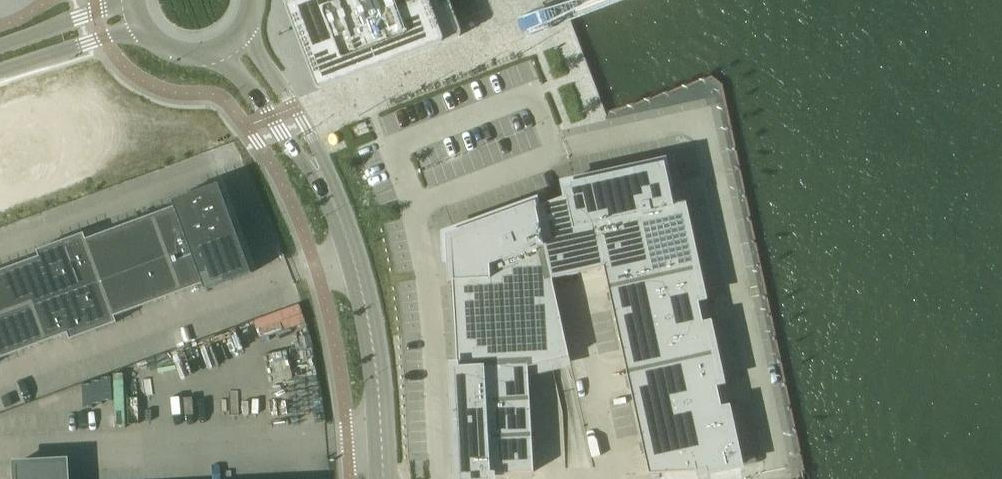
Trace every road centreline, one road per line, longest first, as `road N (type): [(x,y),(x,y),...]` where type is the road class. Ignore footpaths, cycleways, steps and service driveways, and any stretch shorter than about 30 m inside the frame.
road 1 (secondary): [(384,478),(375,336),(346,229),(319,171)]
road 2 (secondary): [(319,171),(294,108),(242,31)]
road 3 (secondary): [(217,50),(319,171)]
road 4 (secondary): [(0,71),(143,29)]
road 5 (secondary): [(133,1),(0,45)]

